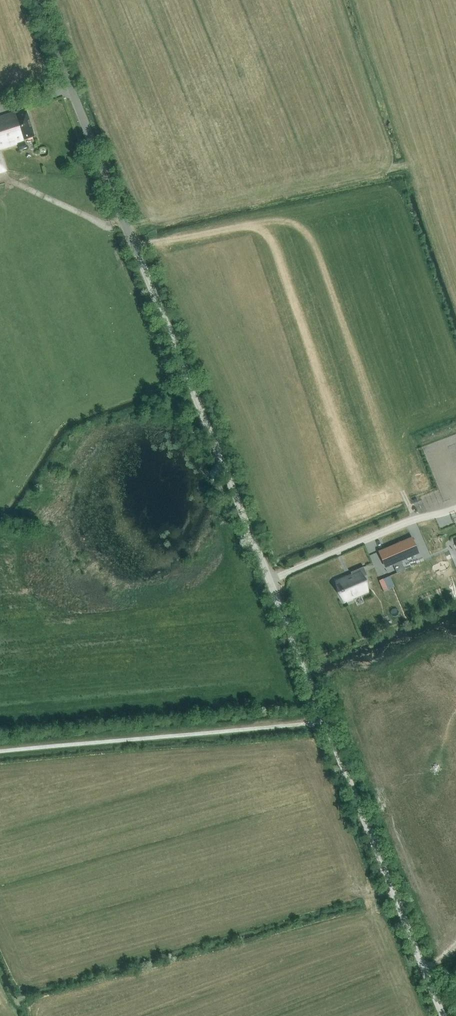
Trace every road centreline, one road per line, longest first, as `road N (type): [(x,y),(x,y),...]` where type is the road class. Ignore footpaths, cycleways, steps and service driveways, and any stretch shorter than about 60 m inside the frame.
road 1 (unclassified): [(132,238),(444,1015)]
road 2 (unclassified): [(132,238),(37,0)]

